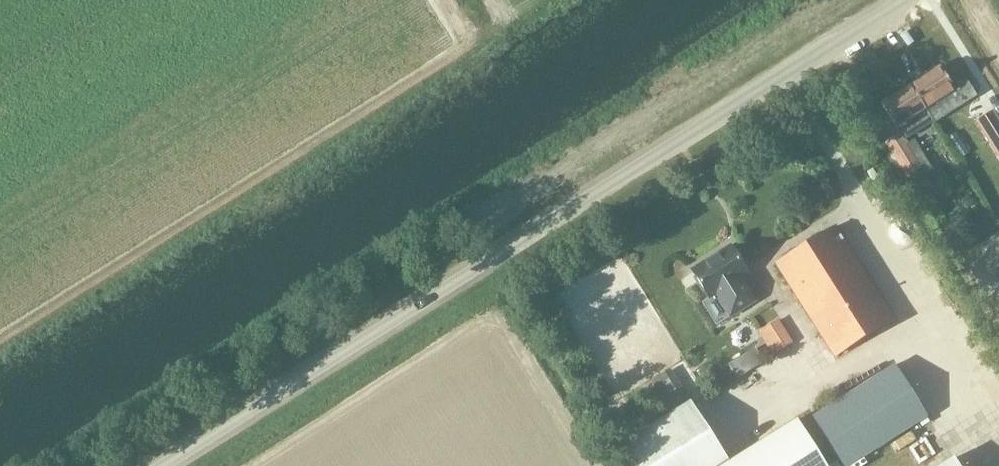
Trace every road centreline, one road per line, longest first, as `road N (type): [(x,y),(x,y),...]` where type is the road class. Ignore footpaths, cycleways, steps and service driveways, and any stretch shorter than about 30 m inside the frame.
road 1 (unclassified): [(164,465),(901,0)]

